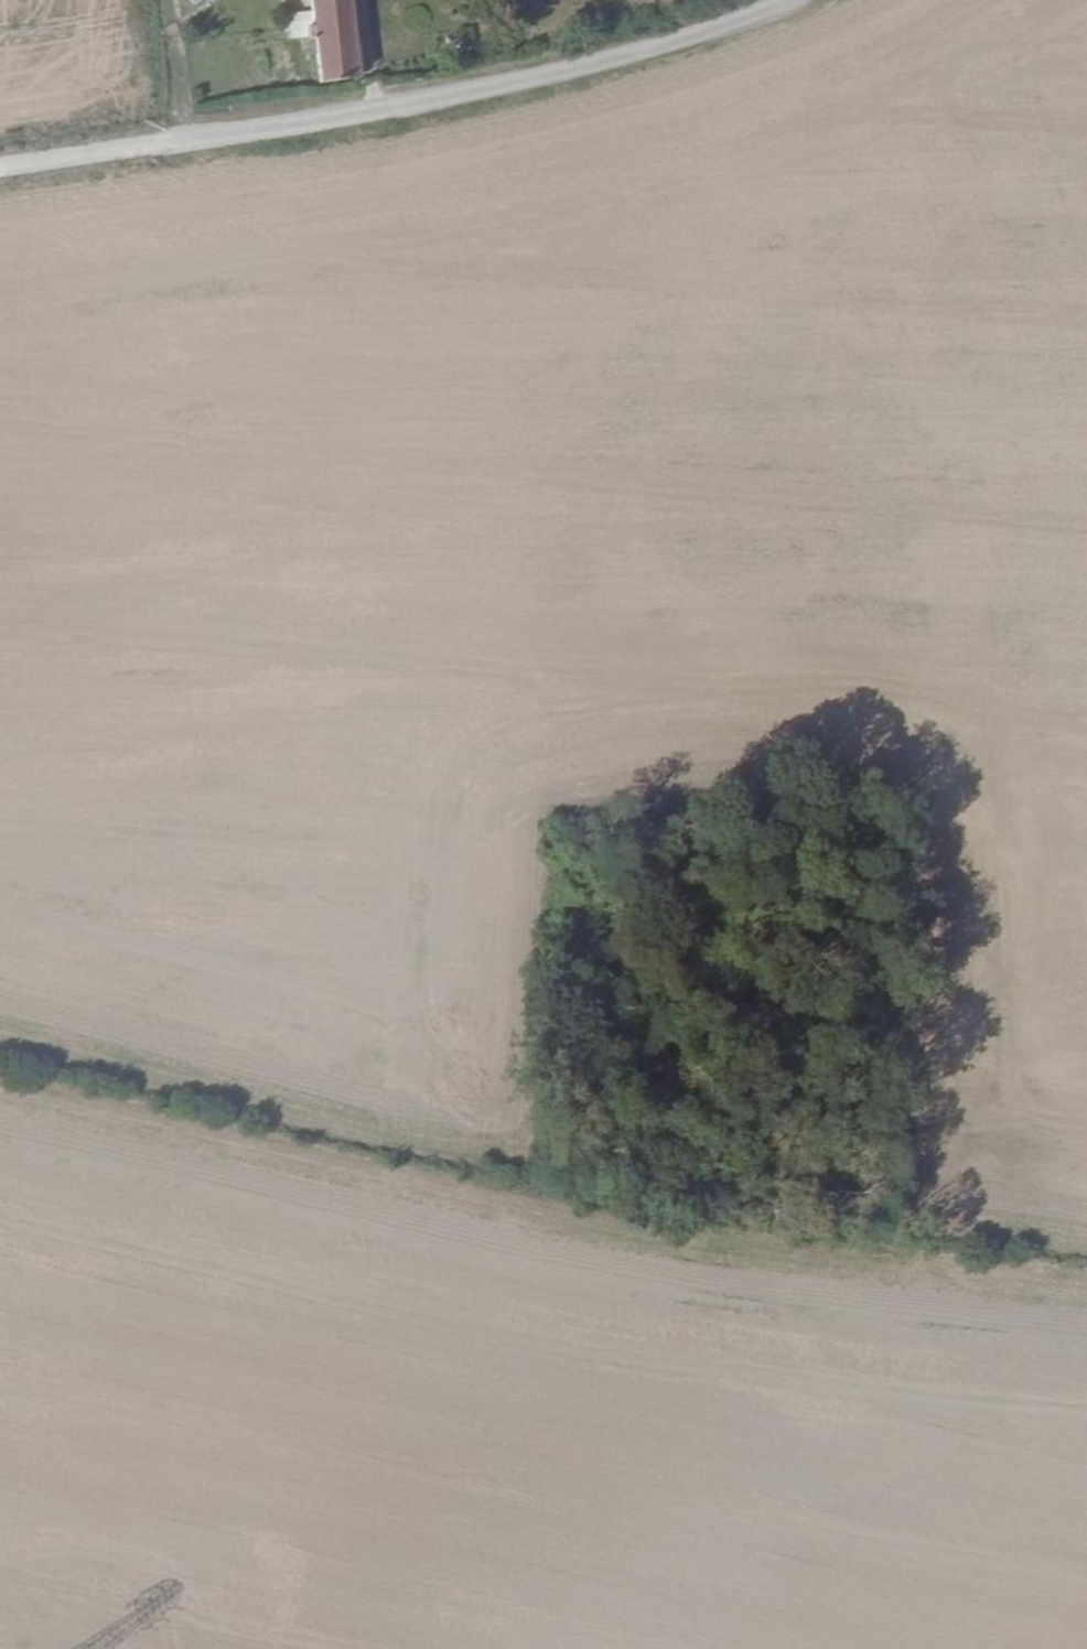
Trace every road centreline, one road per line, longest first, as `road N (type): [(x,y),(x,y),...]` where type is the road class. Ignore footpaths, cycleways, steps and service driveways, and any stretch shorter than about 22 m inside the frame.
road 1 (track): [(0,164),(539,74),(796,0)]

